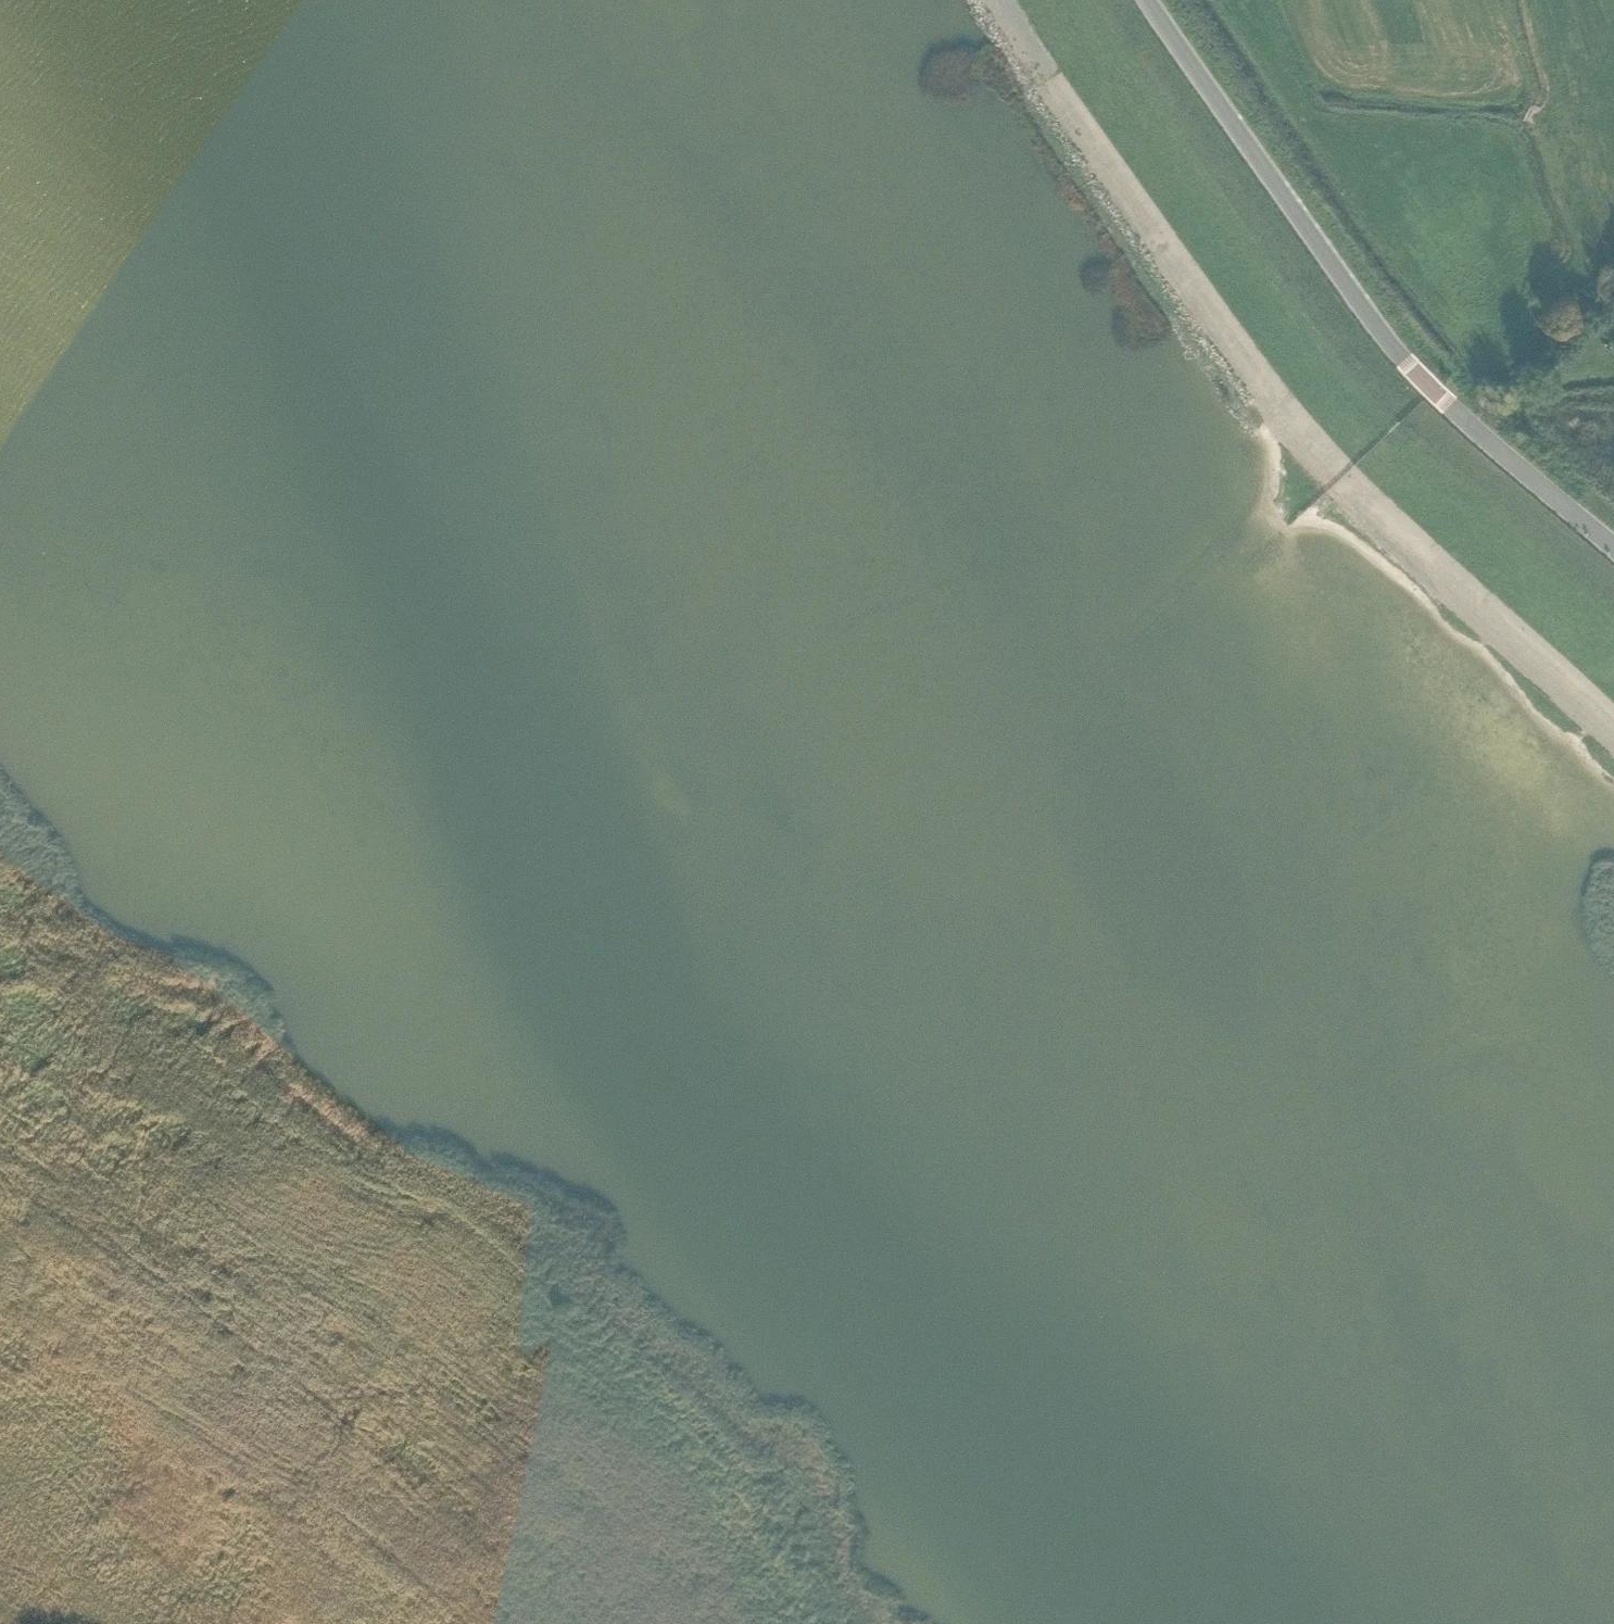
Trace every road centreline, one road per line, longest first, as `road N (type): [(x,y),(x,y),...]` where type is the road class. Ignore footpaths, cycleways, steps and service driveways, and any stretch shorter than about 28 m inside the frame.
road 1 (tertiary): [(1613,547),(1405,362),(1147,0)]

